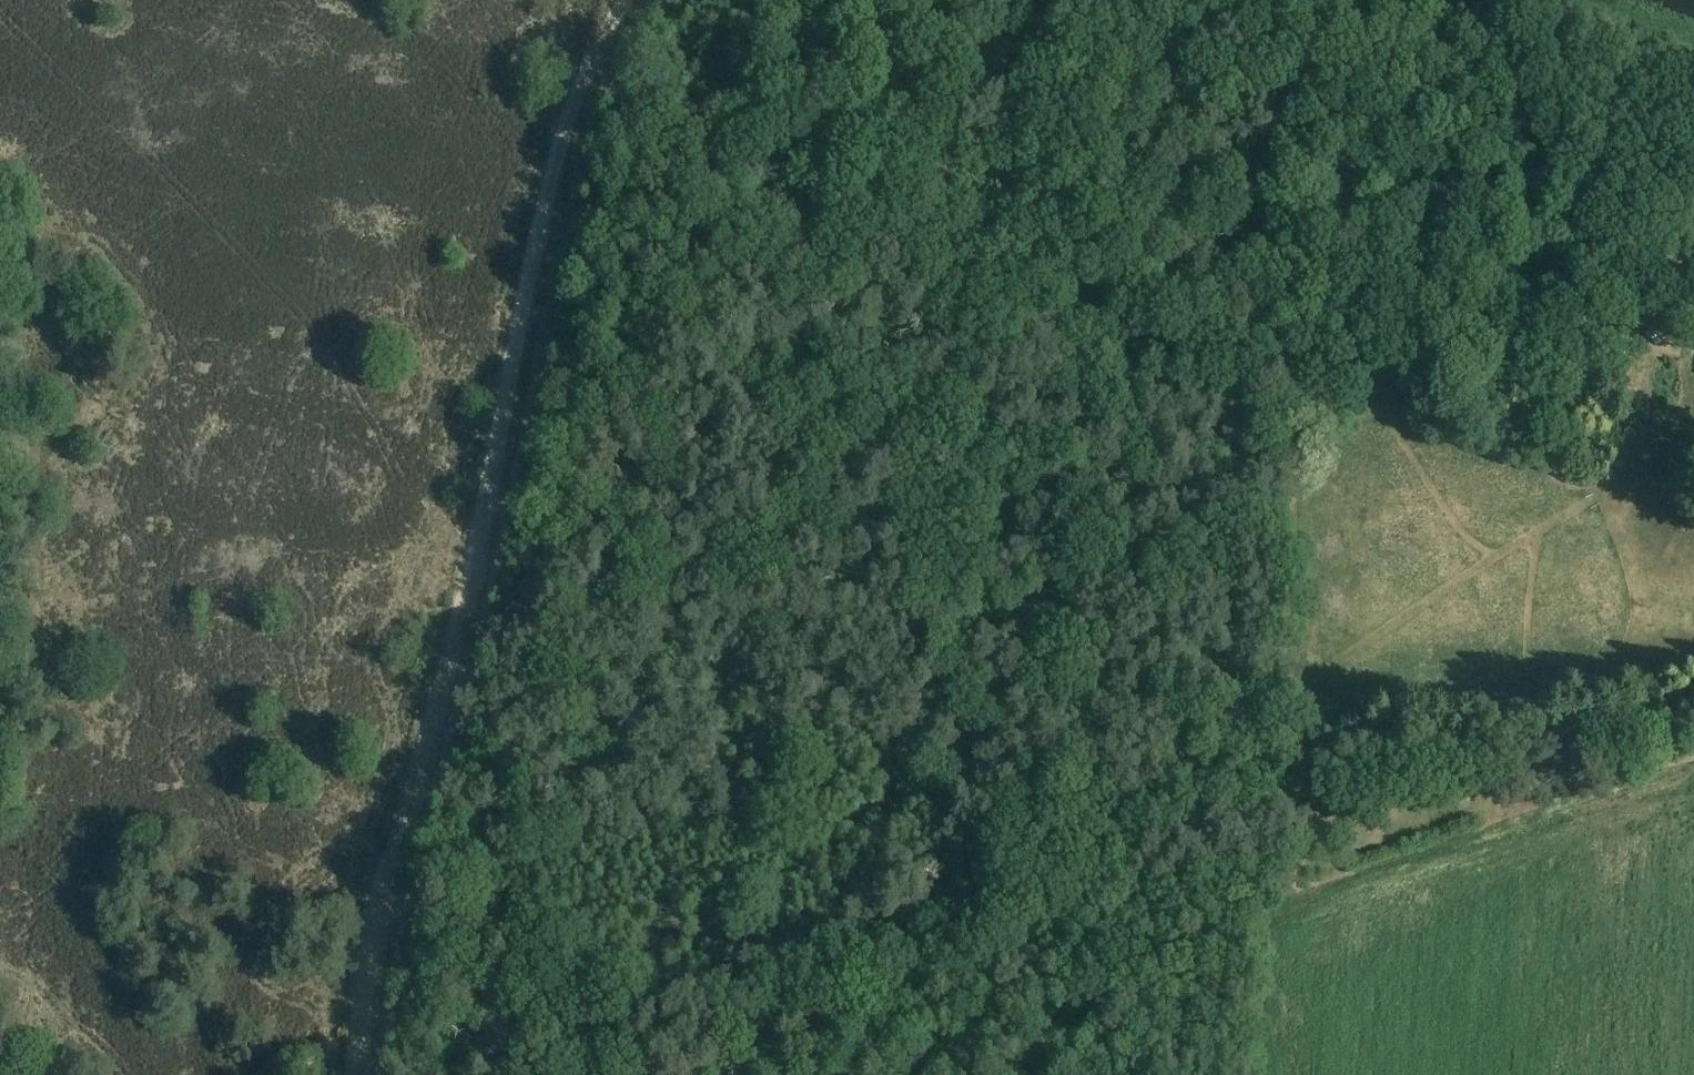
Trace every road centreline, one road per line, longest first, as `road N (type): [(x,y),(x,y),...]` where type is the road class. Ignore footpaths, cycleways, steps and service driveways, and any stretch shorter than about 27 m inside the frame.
road 1 (track): [(630,0),(592,63),(545,186),(467,585),(403,800),(365,974),(357,1074)]
road 2 (tertiary): [(1693,70),(1503,0)]

